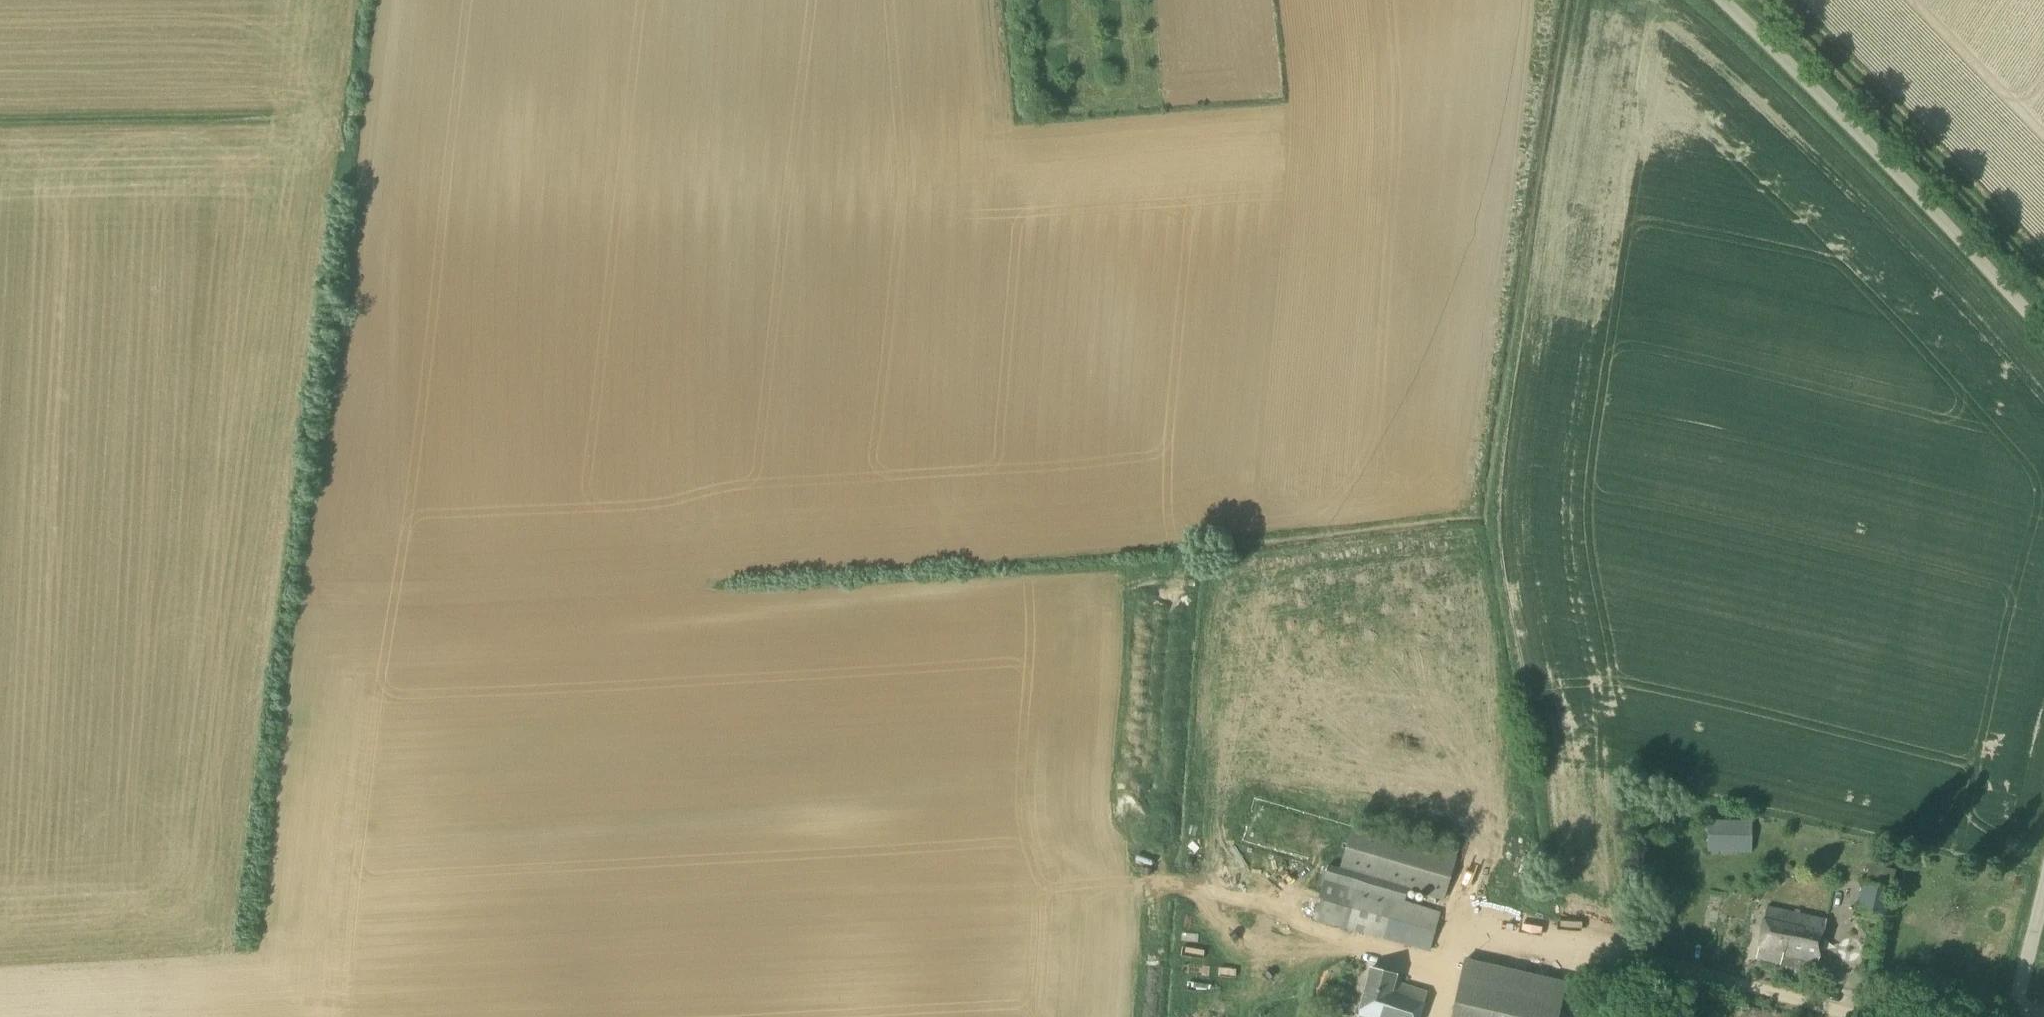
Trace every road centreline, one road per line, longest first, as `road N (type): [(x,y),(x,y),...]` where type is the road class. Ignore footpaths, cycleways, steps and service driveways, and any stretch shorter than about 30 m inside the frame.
road 1 (unclassified): [(2043,334),(1723,0)]
road 2 (unclassified): [(2011,1016),(2043,884)]

